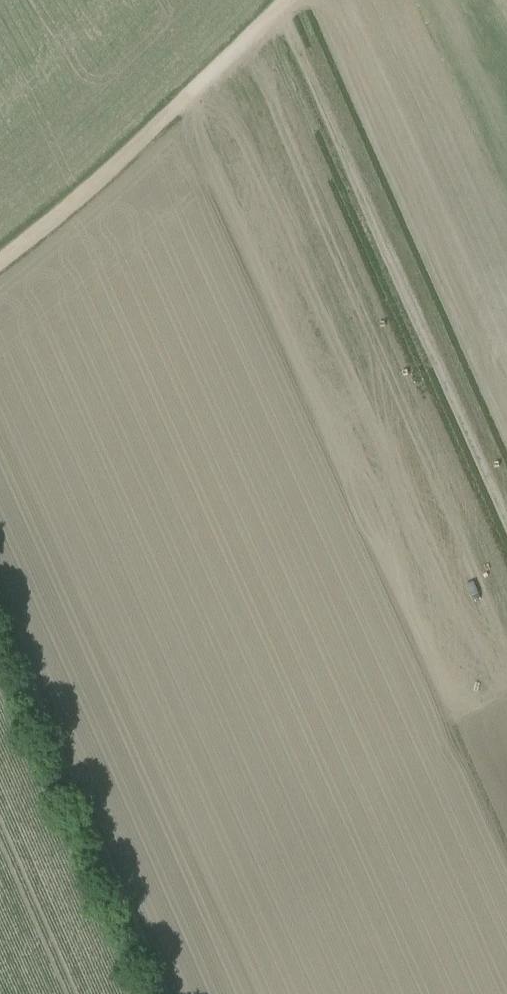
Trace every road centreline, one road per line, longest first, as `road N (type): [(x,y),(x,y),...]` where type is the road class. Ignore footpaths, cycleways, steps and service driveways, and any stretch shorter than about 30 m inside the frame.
road 1 (track): [(290,0),(0,260)]
road 2 (track): [(0,650),(152,993)]

